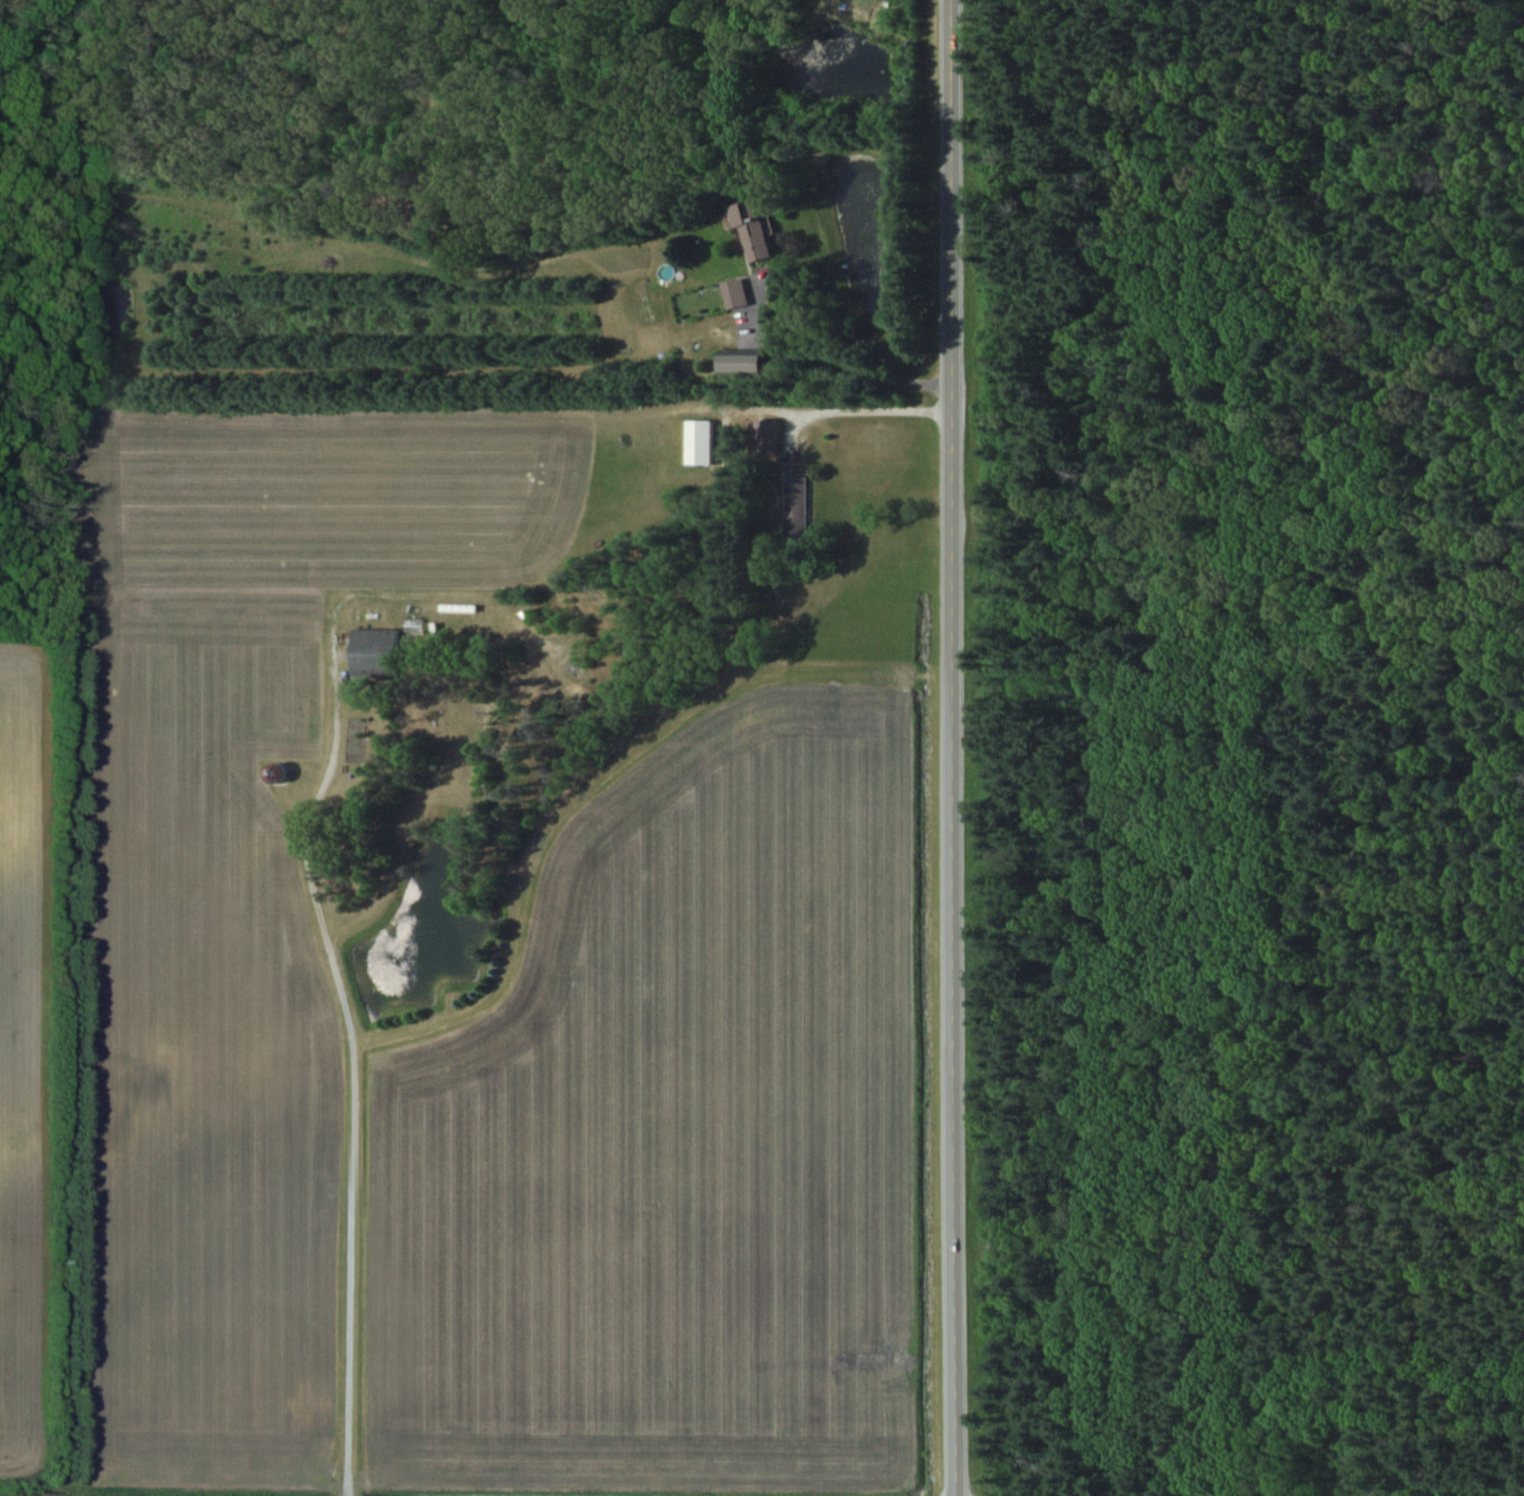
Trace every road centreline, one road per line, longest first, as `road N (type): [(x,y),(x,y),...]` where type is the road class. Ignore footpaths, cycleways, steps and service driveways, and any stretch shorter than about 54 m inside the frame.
road 1 (primary): [(954,1495),(949,0)]

